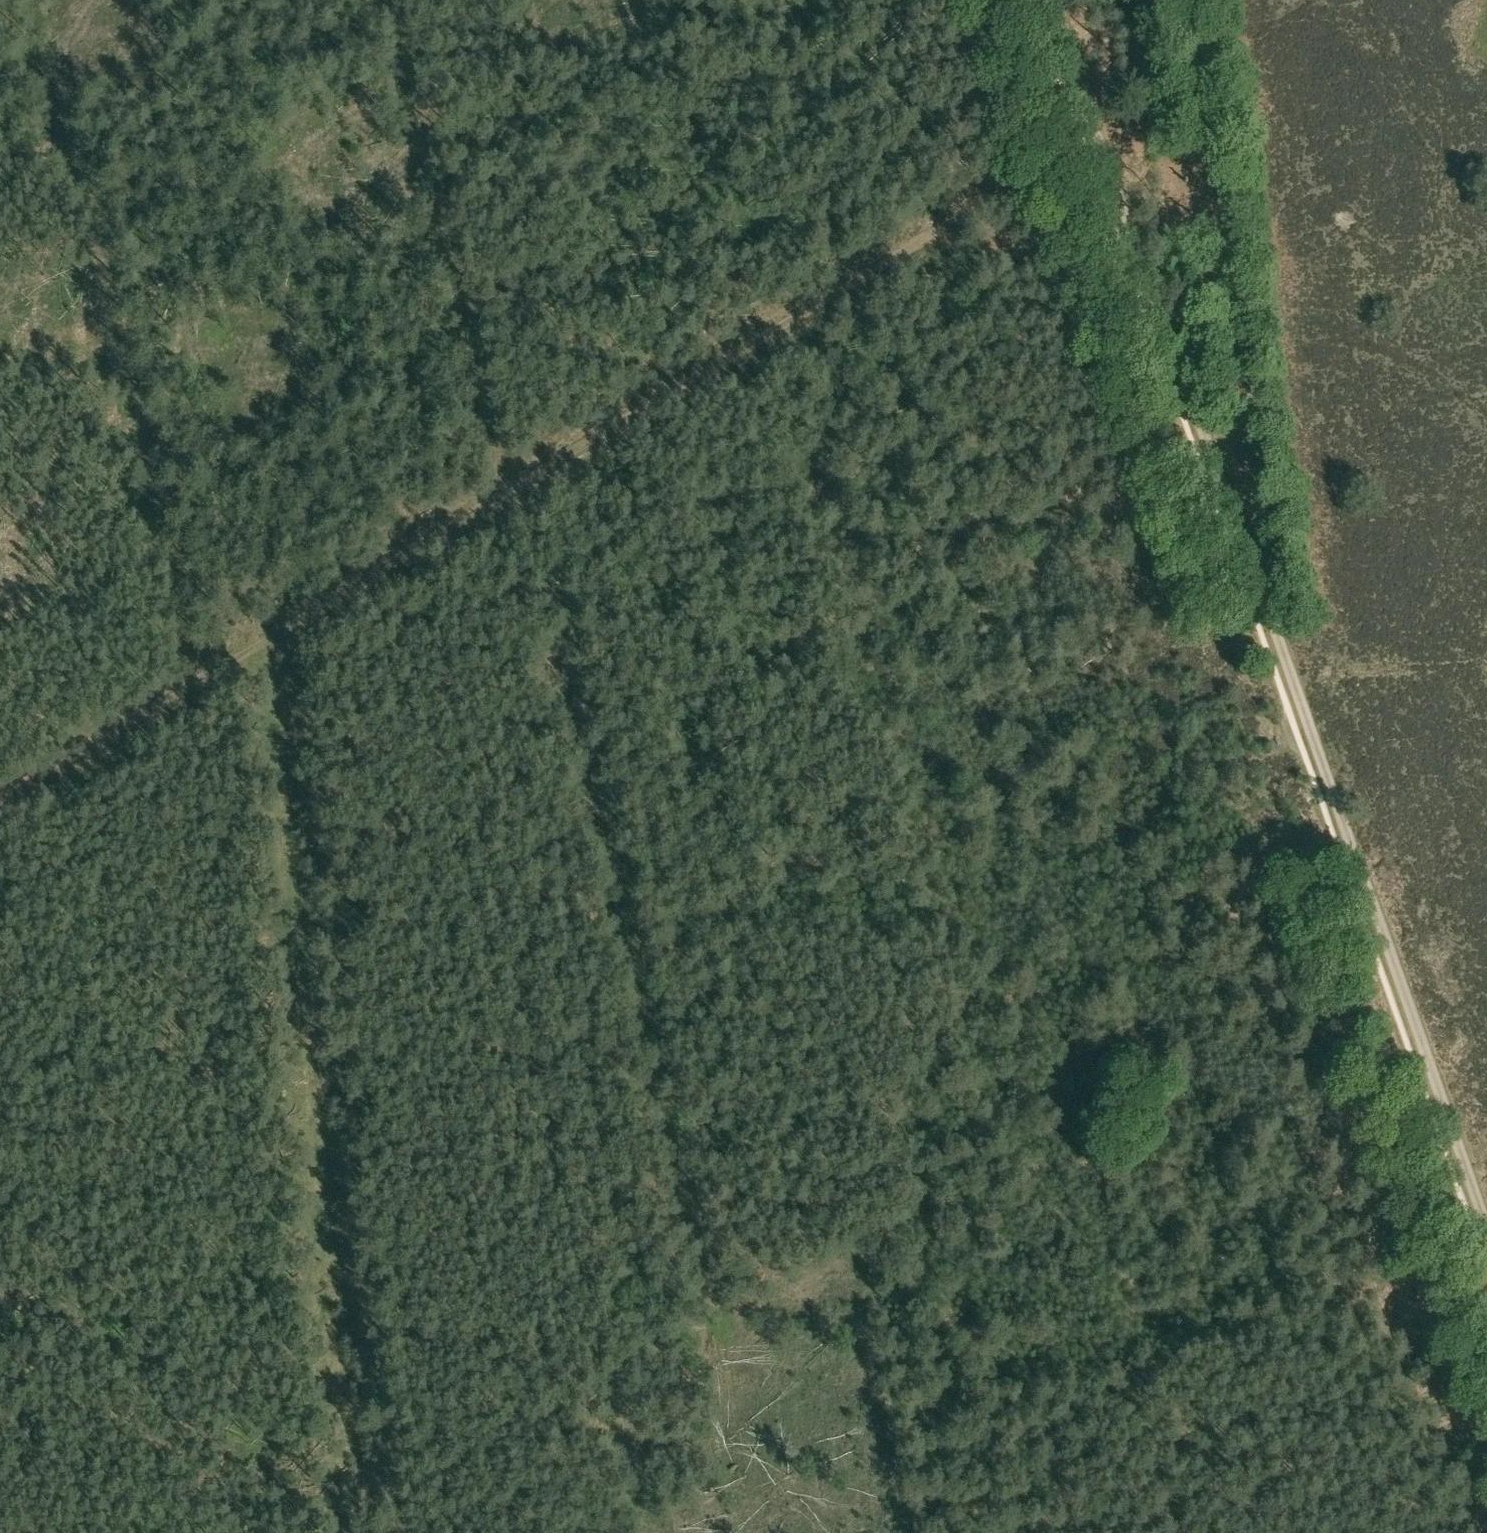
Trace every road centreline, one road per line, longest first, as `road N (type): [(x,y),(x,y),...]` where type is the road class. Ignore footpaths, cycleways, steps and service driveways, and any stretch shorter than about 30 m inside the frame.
road 1 (track): [(1486,1221),(1101,148)]
road 2 (track): [(1252,603),(1267,599),(1261,537),(1187,0)]
road 3 (track): [(269,637),(0,797)]
road 4 (track): [(1101,148),(1048,0)]

